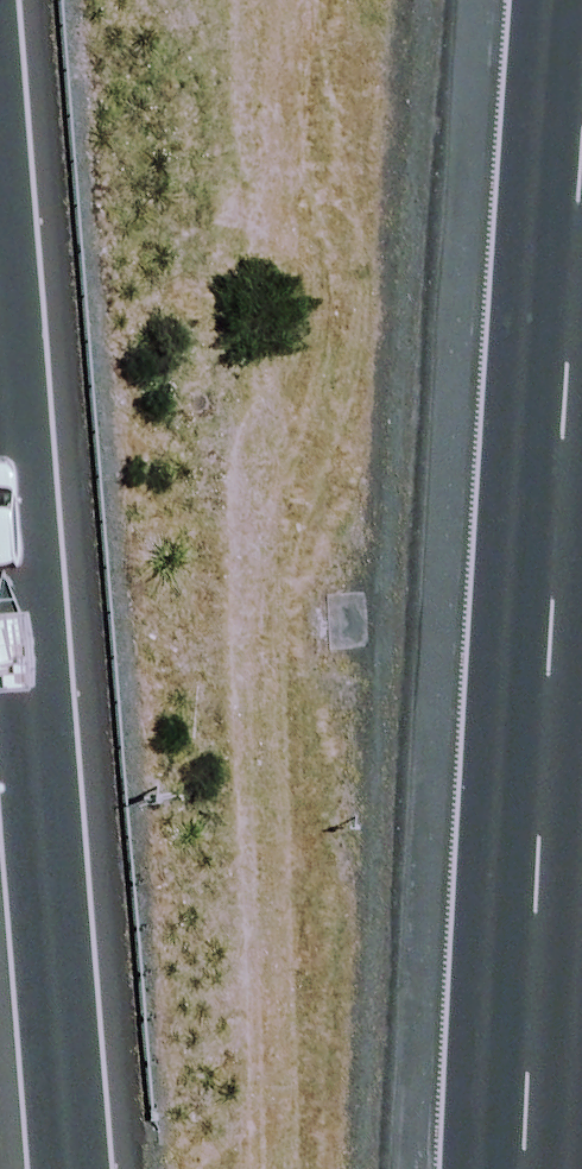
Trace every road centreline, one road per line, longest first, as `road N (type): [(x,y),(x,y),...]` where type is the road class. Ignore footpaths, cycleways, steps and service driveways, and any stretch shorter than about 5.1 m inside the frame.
road 1 (motorway): [(525,1168),(581,159)]
road 2 (motorway): [(63,1168),(0,459)]

